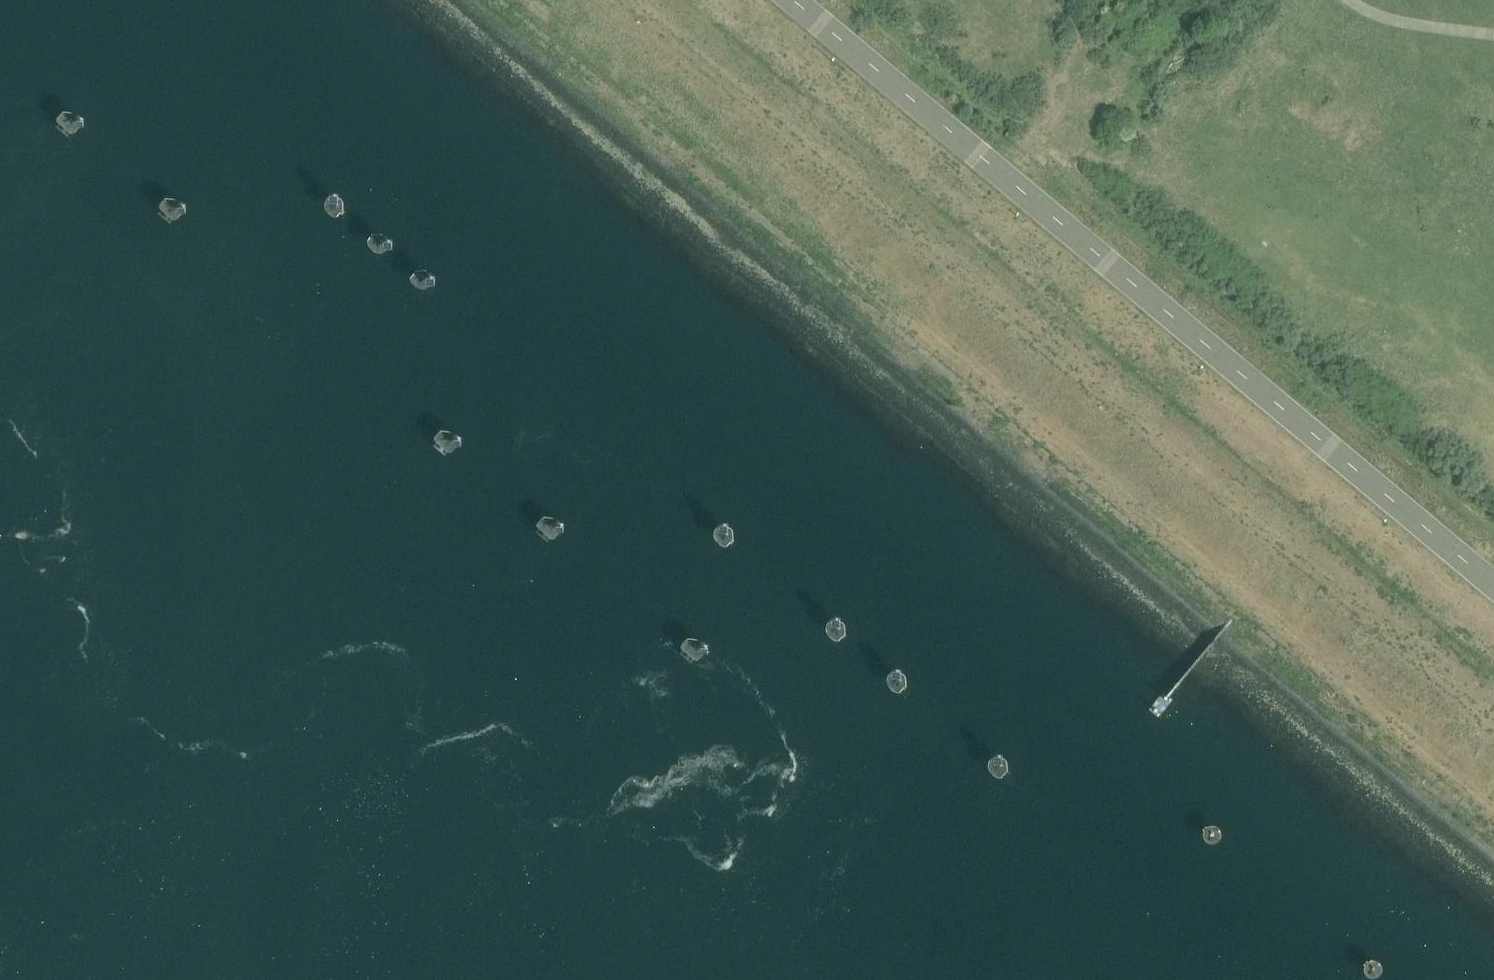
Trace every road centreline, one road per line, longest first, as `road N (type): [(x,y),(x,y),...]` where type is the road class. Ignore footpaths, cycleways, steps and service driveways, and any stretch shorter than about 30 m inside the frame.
road 1 (tertiary): [(1493,584),(795,0)]
road 2 (track): [(1001,172),(1053,96),(1057,44),(1086,0)]

